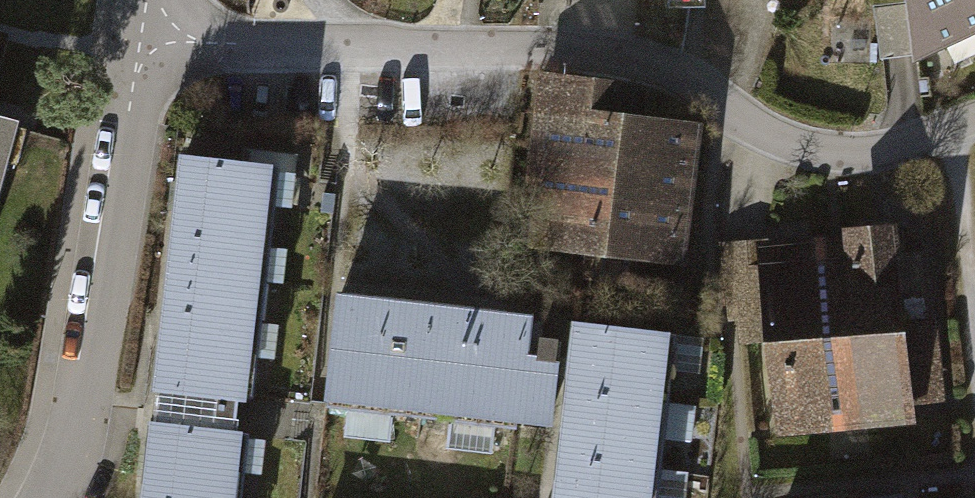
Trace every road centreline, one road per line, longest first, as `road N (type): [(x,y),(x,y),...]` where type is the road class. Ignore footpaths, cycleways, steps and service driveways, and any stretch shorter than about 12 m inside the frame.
road 1 (residential): [(974,117),(886,147),(843,151),(777,135),(673,70),(619,54),(139,43)]
road 2 (residential): [(53,497),(86,401),(139,43)]

